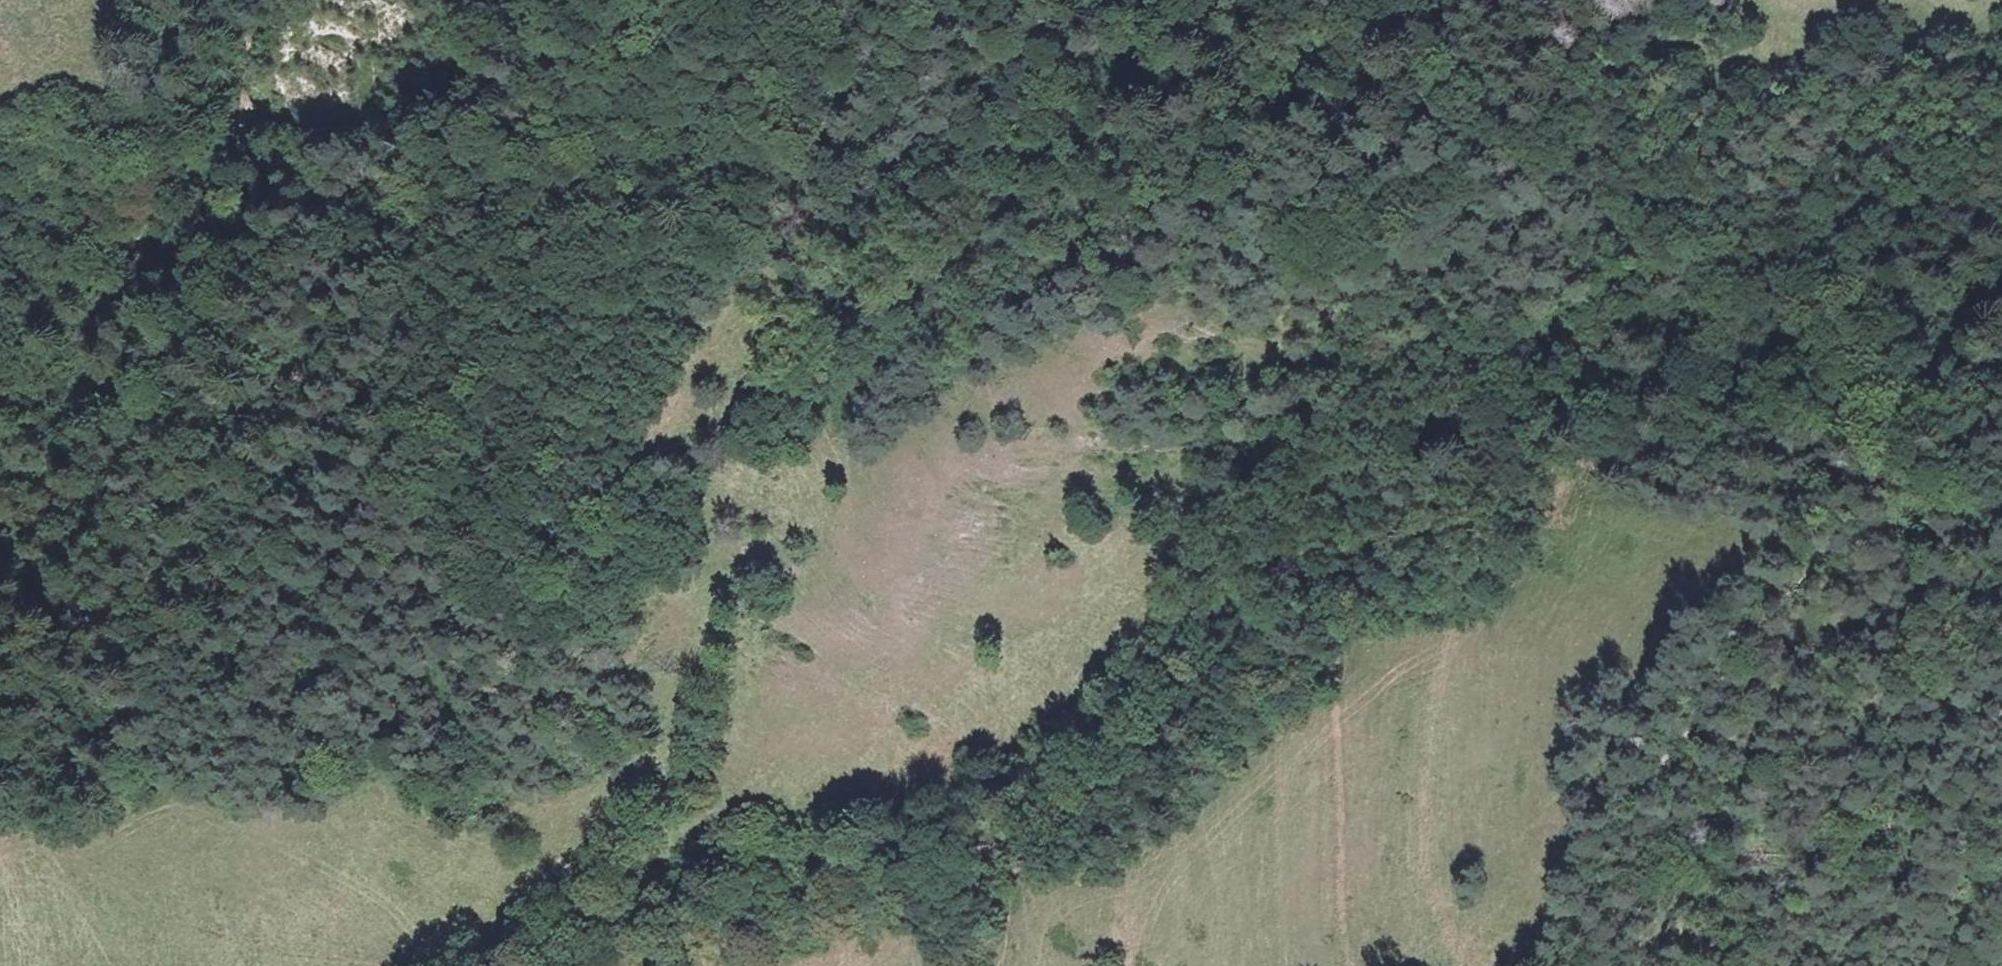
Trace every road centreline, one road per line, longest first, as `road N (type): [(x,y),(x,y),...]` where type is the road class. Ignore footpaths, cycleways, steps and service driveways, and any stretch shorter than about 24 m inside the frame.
road 1 (track): [(1871,498),(1917,430),(1930,376),(1925,357),(1808,270),(1656,195),(1506,83),(1438,0)]
road 2 (track): [(1871,498),(1785,579),(1669,753)]
road 3 (track): [(2001,518),(1943,495),(1871,498)]

